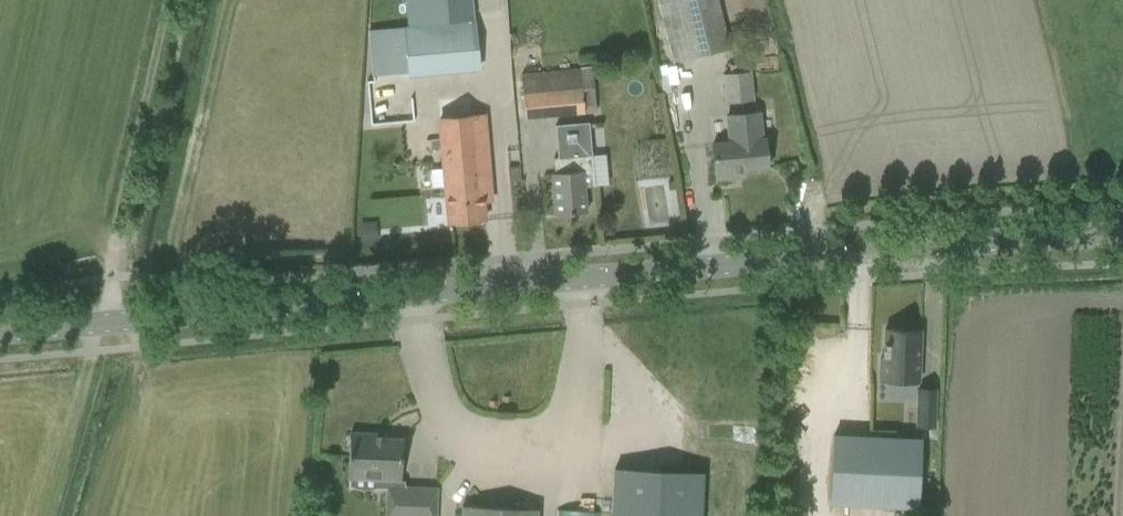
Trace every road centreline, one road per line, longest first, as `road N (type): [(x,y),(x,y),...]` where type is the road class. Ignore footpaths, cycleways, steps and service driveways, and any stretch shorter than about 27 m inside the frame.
road 1 (tertiary): [(0,332),(729,262),(1122,236)]
road 2 (track): [(177,0),(100,323),(100,352)]

